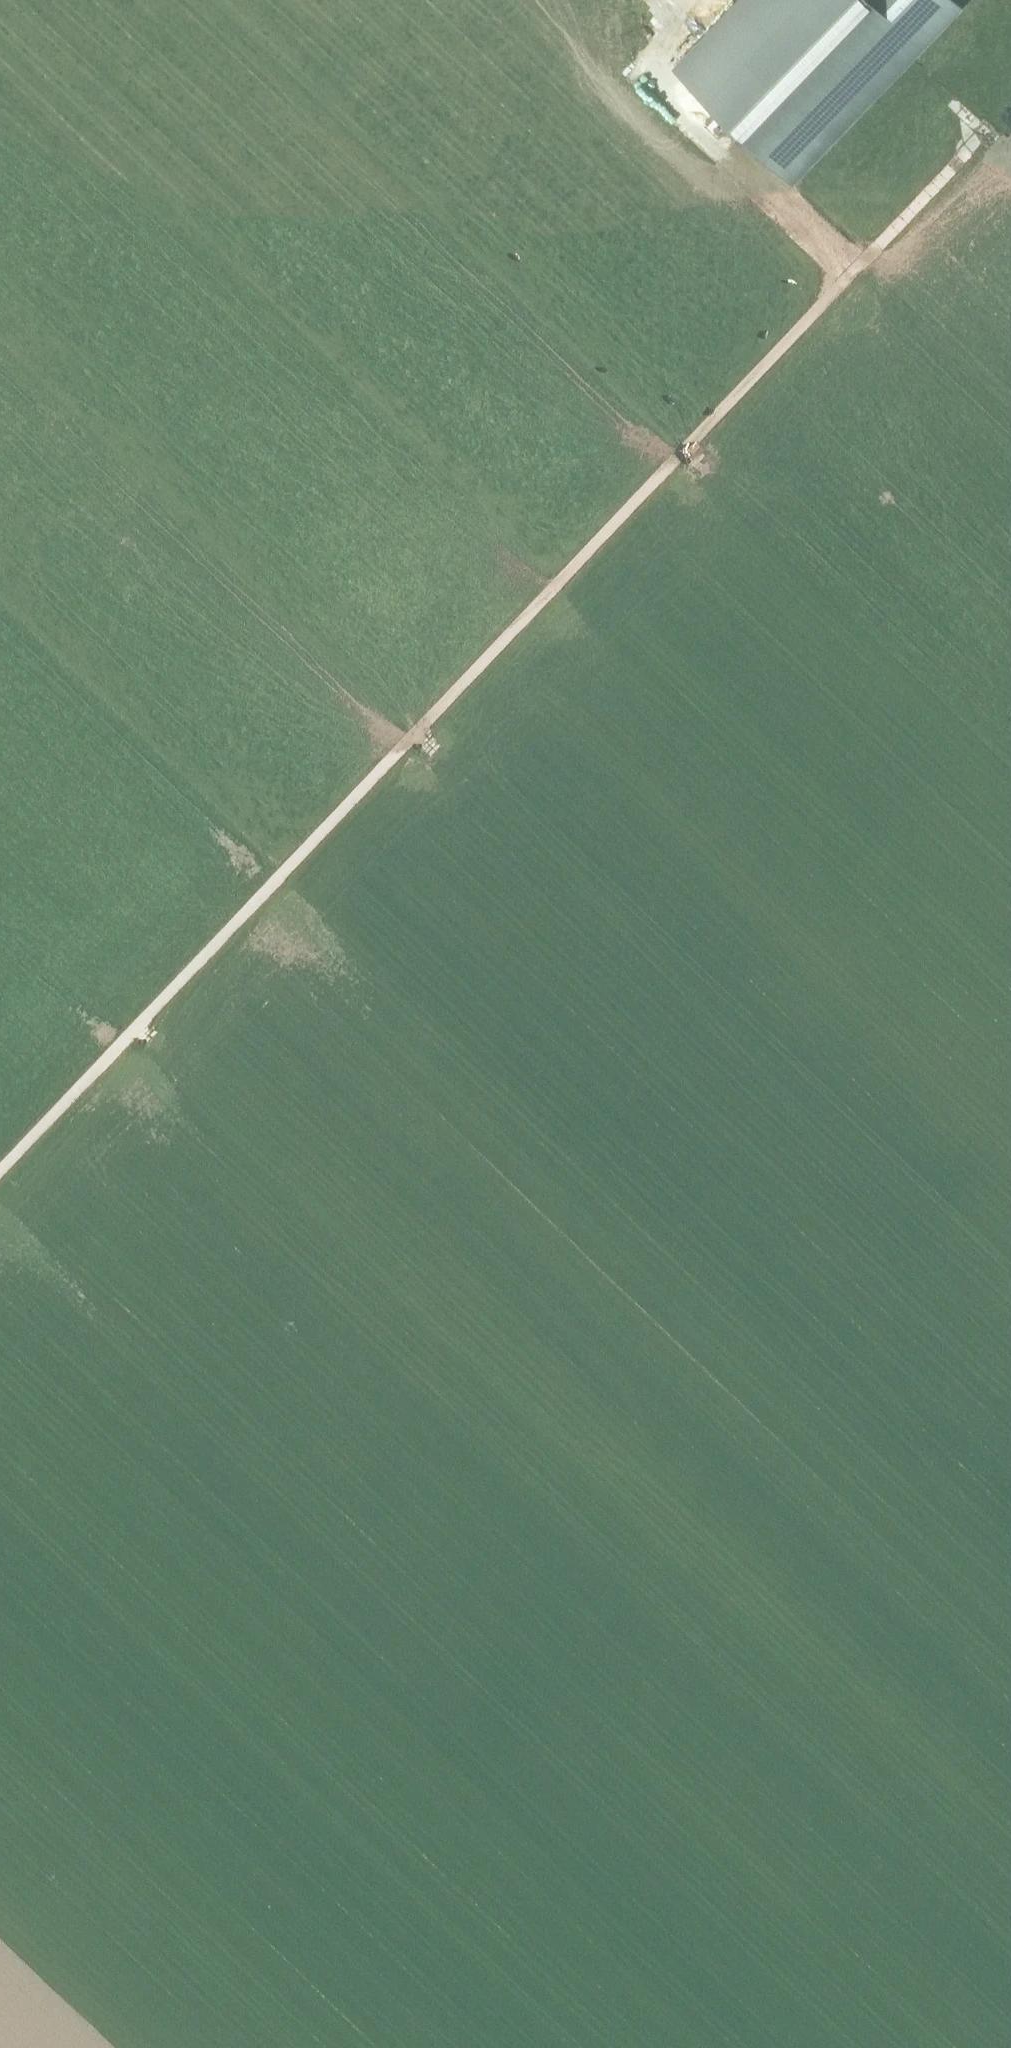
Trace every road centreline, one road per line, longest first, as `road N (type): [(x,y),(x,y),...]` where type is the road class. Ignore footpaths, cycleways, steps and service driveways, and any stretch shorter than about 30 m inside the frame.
road 1 (track): [(986,135),(0,1174)]
road 2 (track): [(694,125),(854,274)]

